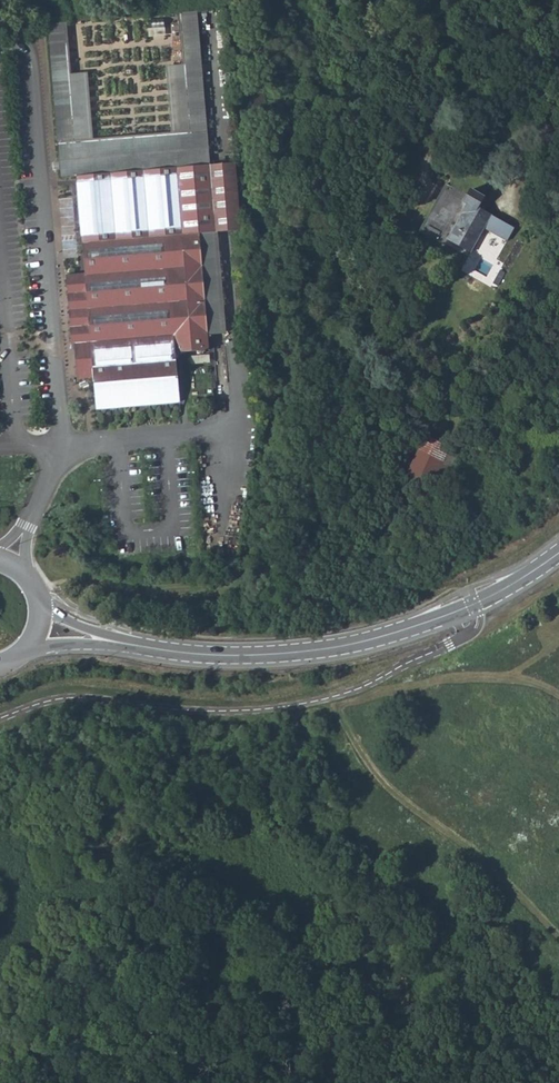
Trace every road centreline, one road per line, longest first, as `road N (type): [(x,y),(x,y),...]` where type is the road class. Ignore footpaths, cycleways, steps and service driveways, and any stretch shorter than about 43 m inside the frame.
road 1 (tertiary): [(558,552),(472,605),(359,642),(249,655),(139,646)]
road 2 (tertiary): [(18,654),(60,644),(139,646)]

